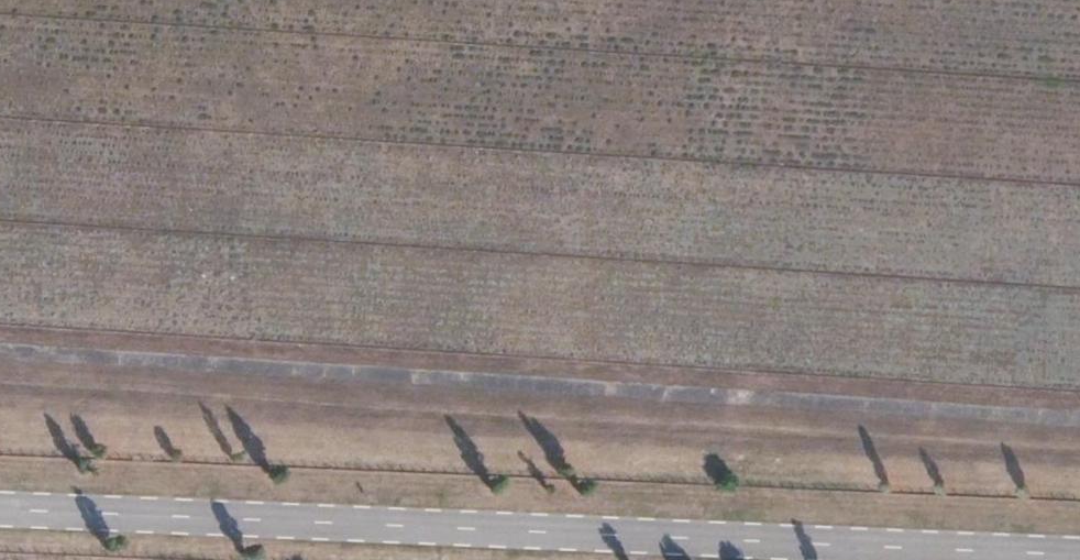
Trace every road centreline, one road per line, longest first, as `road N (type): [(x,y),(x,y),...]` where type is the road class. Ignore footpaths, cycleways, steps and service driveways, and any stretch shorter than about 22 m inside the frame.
road 1 (unclassified): [(0,508),(1079,554)]

